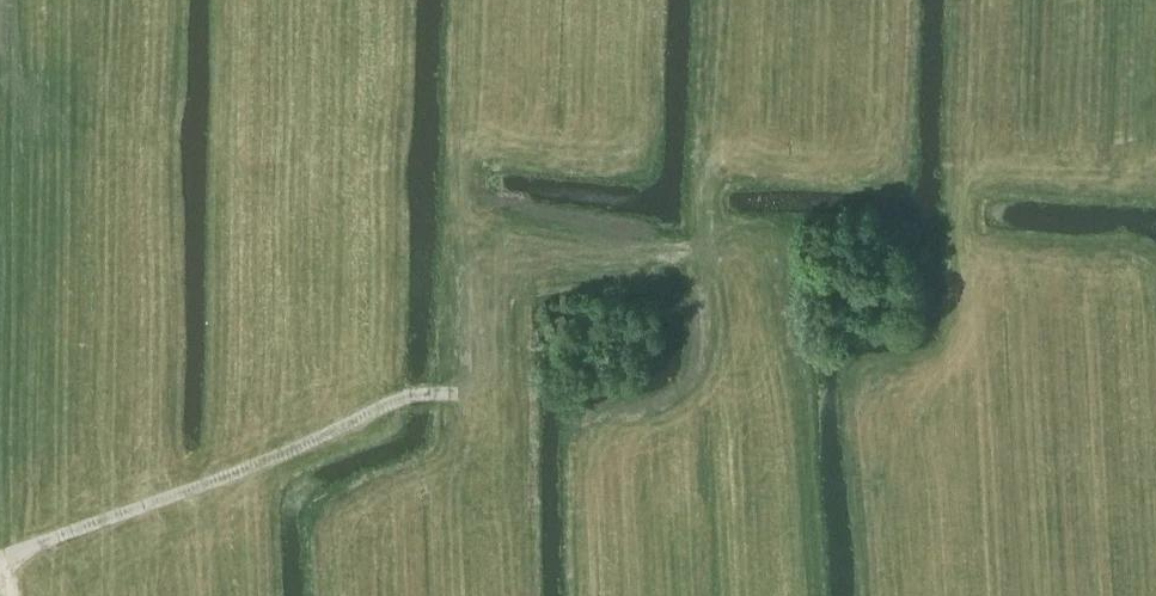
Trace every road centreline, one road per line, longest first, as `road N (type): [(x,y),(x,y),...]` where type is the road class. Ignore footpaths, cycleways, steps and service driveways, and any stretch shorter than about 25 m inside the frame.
road 1 (track): [(717,0),(699,255),(555,256),(514,302),(482,390),(400,401)]
road 2 (track): [(0,567),(279,459),(400,401)]
road 3 (track): [(699,255),(702,315),(754,332),(798,376),(813,595)]

